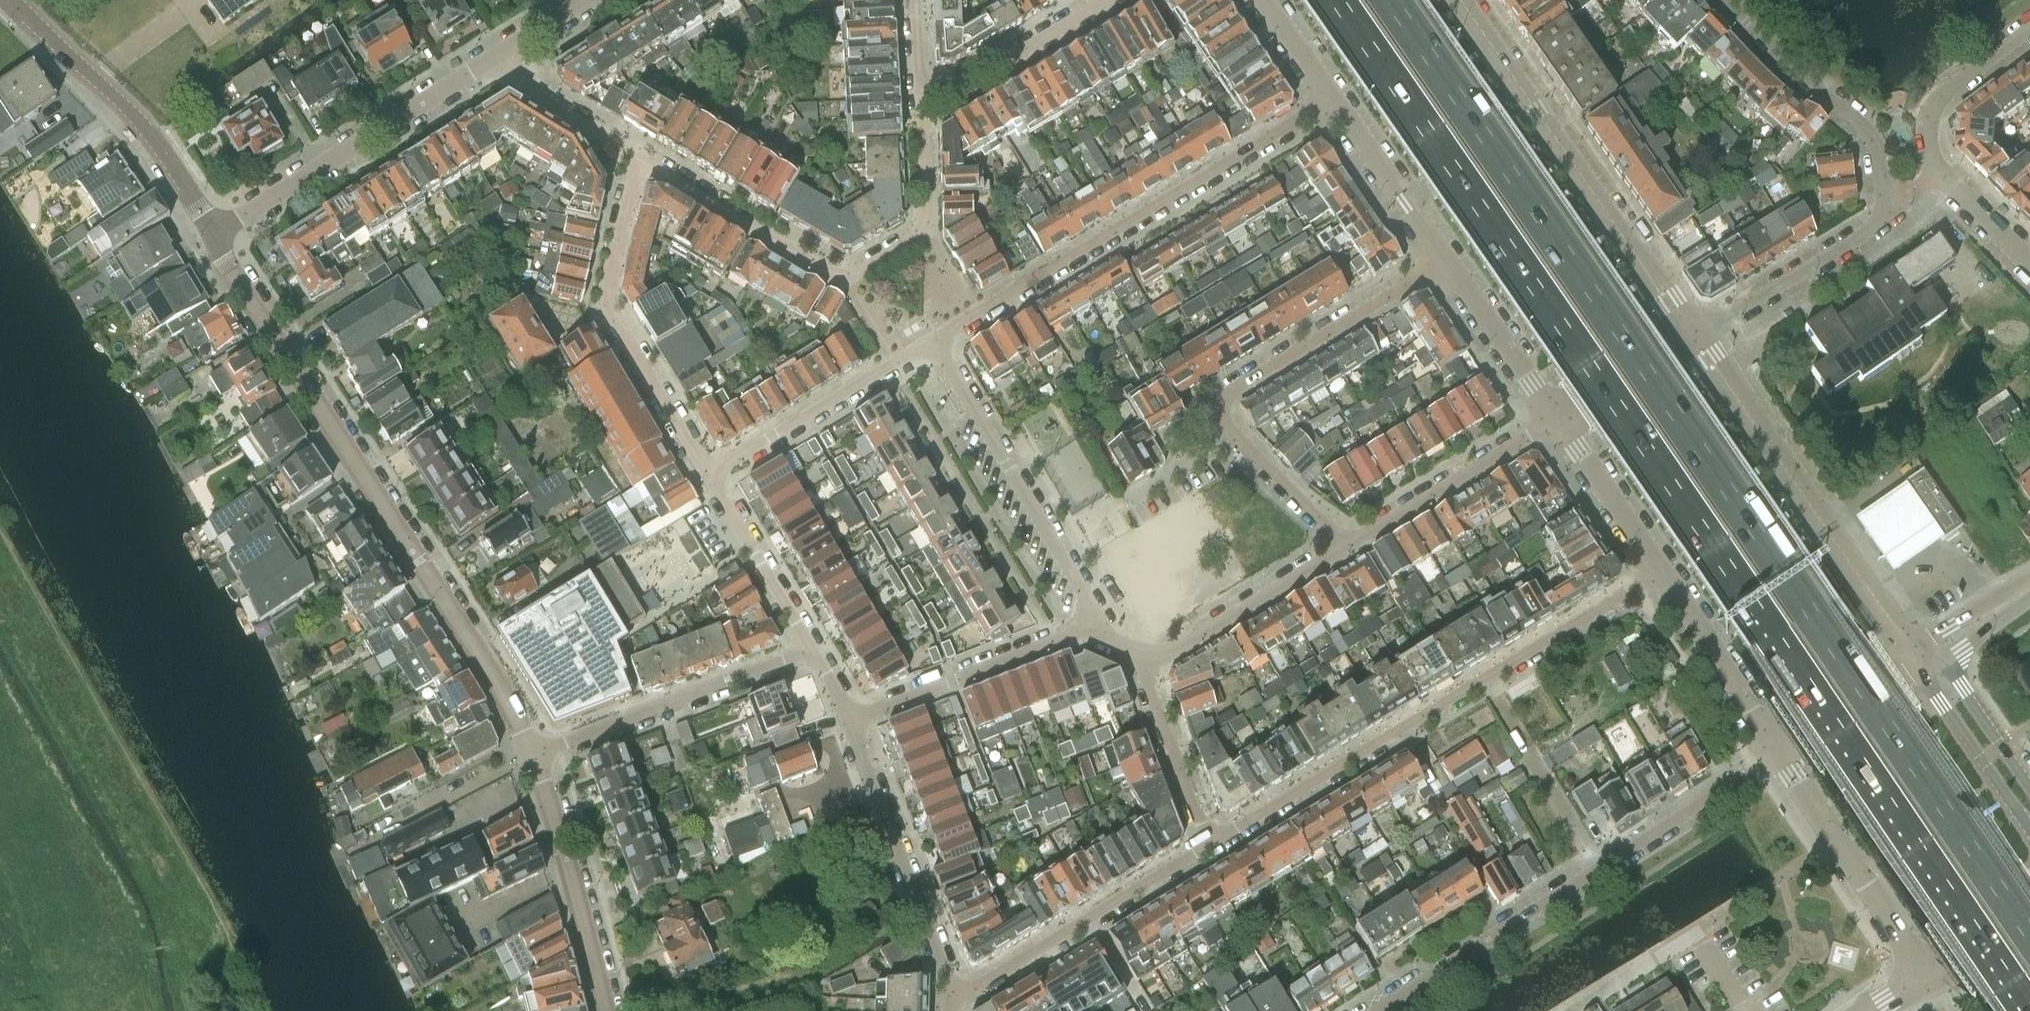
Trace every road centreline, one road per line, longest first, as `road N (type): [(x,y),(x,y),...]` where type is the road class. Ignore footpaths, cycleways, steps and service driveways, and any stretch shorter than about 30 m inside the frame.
road 1 (motorway): [(1334,0),(2028,1010)]
road 2 (motorway): [(2029,934),(1393,0)]
road 3 (tertiary): [(531,757),(459,623),(213,237)]
road 4 (residential): [(1661,570),(1210,841)]
road 5 (residential): [(1728,0),(1864,126),(1888,204),(1871,228),(1688,332)]
road 6 (residential): [(1373,1010),(1780,749)]
road 7 (residential): [(1330,95),(930,339)]
road 8 (residential): [(1447,261),(1218,405),(1228,427),(1346,545)]
road 9 (residential): [(921,108),(924,227),(853,274),(635,160)]
road 10 (tertiary): [(1688,332),(1460,0)]
road 11 (tertiary): [(1909,643),(1688,332)]
road 12 (residential): [(708,473),(604,299),(635,160)]
road 13 (residential): [(930,339),(1094,621)]
road 14 (tertiary): [(213,237),(487,60)]
road 15 (residential): [(2029,264),(1941,173),(1928,130),(1936,104),(2029,27)]
road 16 (tertiary): [(213,237),(136,116),(11,0)]
road 17 (residential): [(1210,841),(950,995)]
road 18 (residential): [(812,649),(531,757)]
road 19 (residential): [(950,995),(848,721)]
road 20 (tertiary): [(1930,975),(1780,749)]
road 21 (residential): [(1094,621),(848,721)]
road 22 (tertiary): [(604,1010),(531,757)]
road 23 (residential): [(708,473),(930,339)]
road 24 (residential): [(1346,545),(1560,421)]
road 25 (residential): [(1144,654),(1166,654),(1346,545)]
road 26 (residential): [(921,108),(1110,0)]
road 27 (tertiary): [(1780,749),(1661,570)]
road 28 (residential): [(812,649),(708,473)]
road 29 (tertiary): [(1447,261),(1330,95)]
road 30 (residential): [(1210,841),(1148,688),(1144,654)]
road 31 (tertiary): [(1560,421),(1447,261)]
road 32 (tertiary): [(1916,669),(2029,829)]
road 33 (tertiary): [(1661,570),(1560,421)]
road 34 (residential): [(635,160),(487,60)]
road 35 (tertiary): [(1909,643),(1789,722),(1780,749)]
road 36 (residential): [(1688,332),(1646,341),(1577,388),(1560,421)]
road 37 (tertiary): [(2029,791),(1937,657)]
road 38 (tertiary): [(1780,749),(1916,669)]
road 39 (residential): [(1560,421),(1591,409),(1660,362),(1688,332)]
road 40 (tertiary): [(2029,892),(1955,944),(1930,975)]

